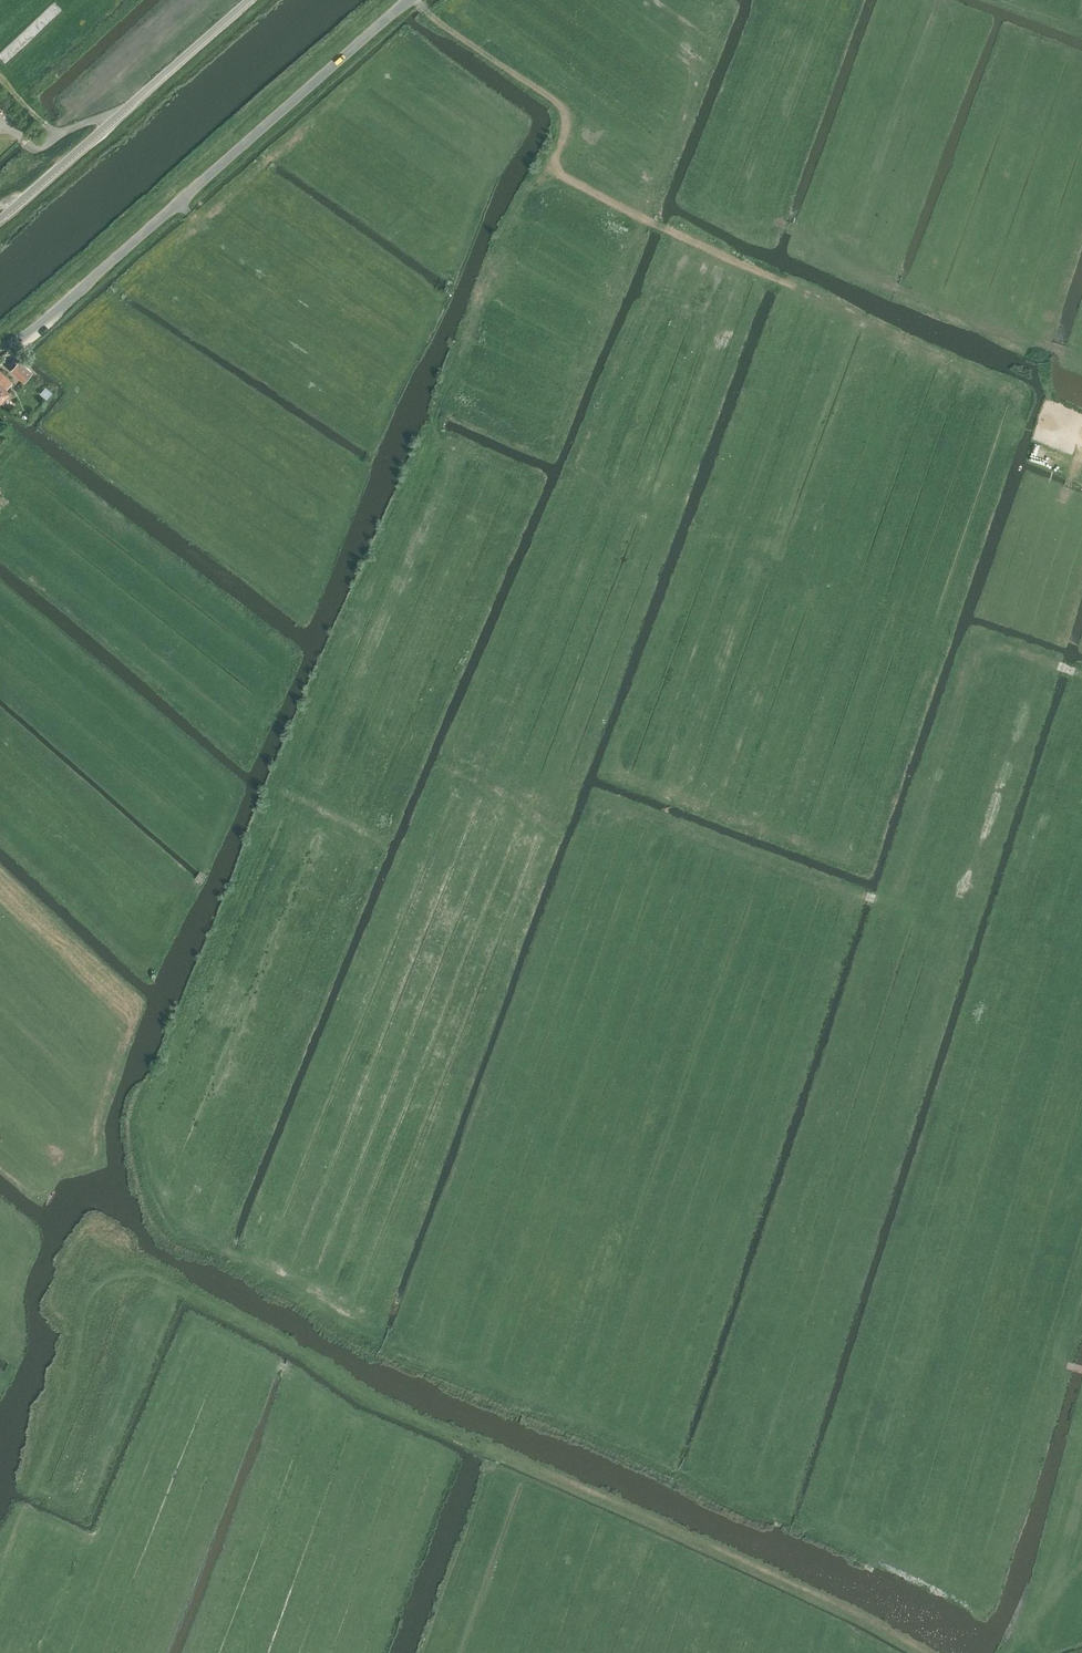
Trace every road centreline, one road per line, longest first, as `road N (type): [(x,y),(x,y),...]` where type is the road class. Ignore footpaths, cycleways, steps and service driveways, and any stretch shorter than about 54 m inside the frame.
road 1 (tertiary): [(0,350),(55,313),(409,0)]
road 2 (track): [(729,253),(568,171),(552,155),(570,105),(416,0)]
road 3 (unclassified): [(0,221),(248,0)]

